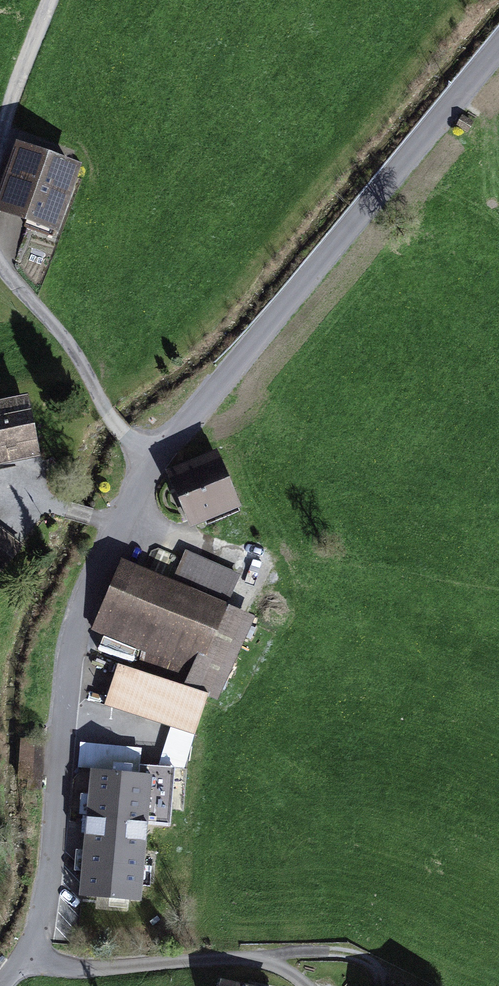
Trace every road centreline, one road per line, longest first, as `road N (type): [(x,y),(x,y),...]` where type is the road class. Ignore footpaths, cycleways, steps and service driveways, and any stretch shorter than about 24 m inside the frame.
road 1 (residential): [(498,49),(153,461),(64,694),(71,865),(24,963)]
road 2 (track): [(302,985),(251,962),(92,976),(24,963),(1,985)]

